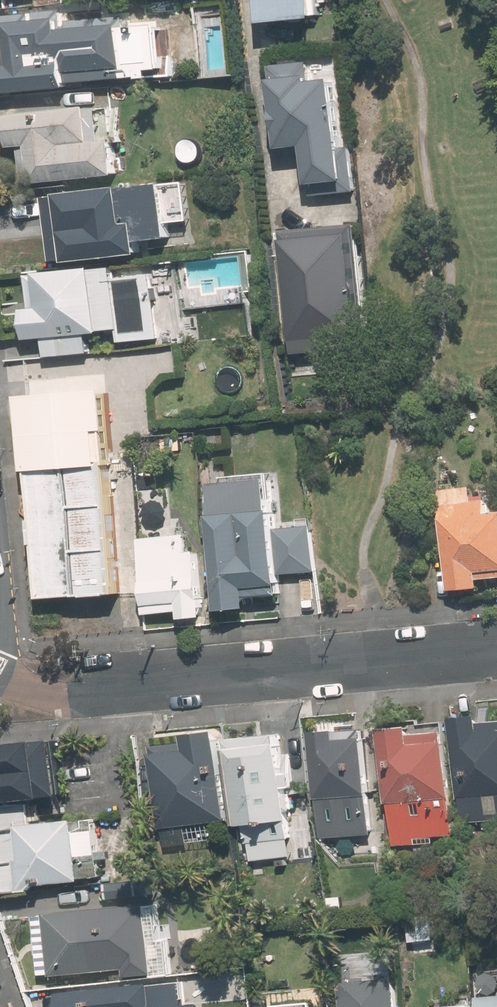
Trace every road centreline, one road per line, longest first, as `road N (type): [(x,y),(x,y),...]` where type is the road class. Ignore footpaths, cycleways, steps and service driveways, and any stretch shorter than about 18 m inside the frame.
road 1 (residential): [(0,670),(72,692),(496,652)]

